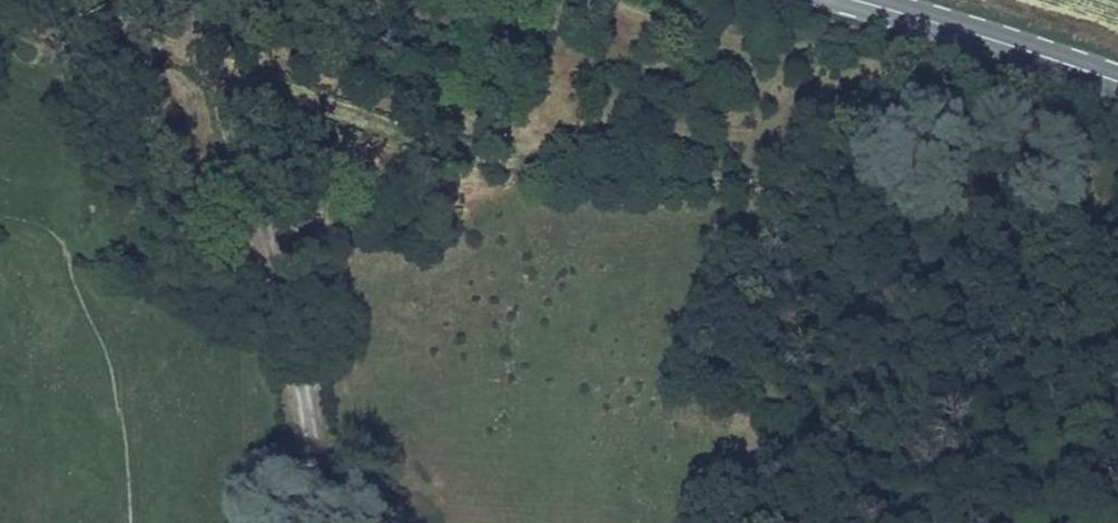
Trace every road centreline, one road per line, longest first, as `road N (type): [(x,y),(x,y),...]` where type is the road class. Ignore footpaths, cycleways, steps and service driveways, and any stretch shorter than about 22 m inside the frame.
road 1 (primary): [(847,0),(1117,85)]

